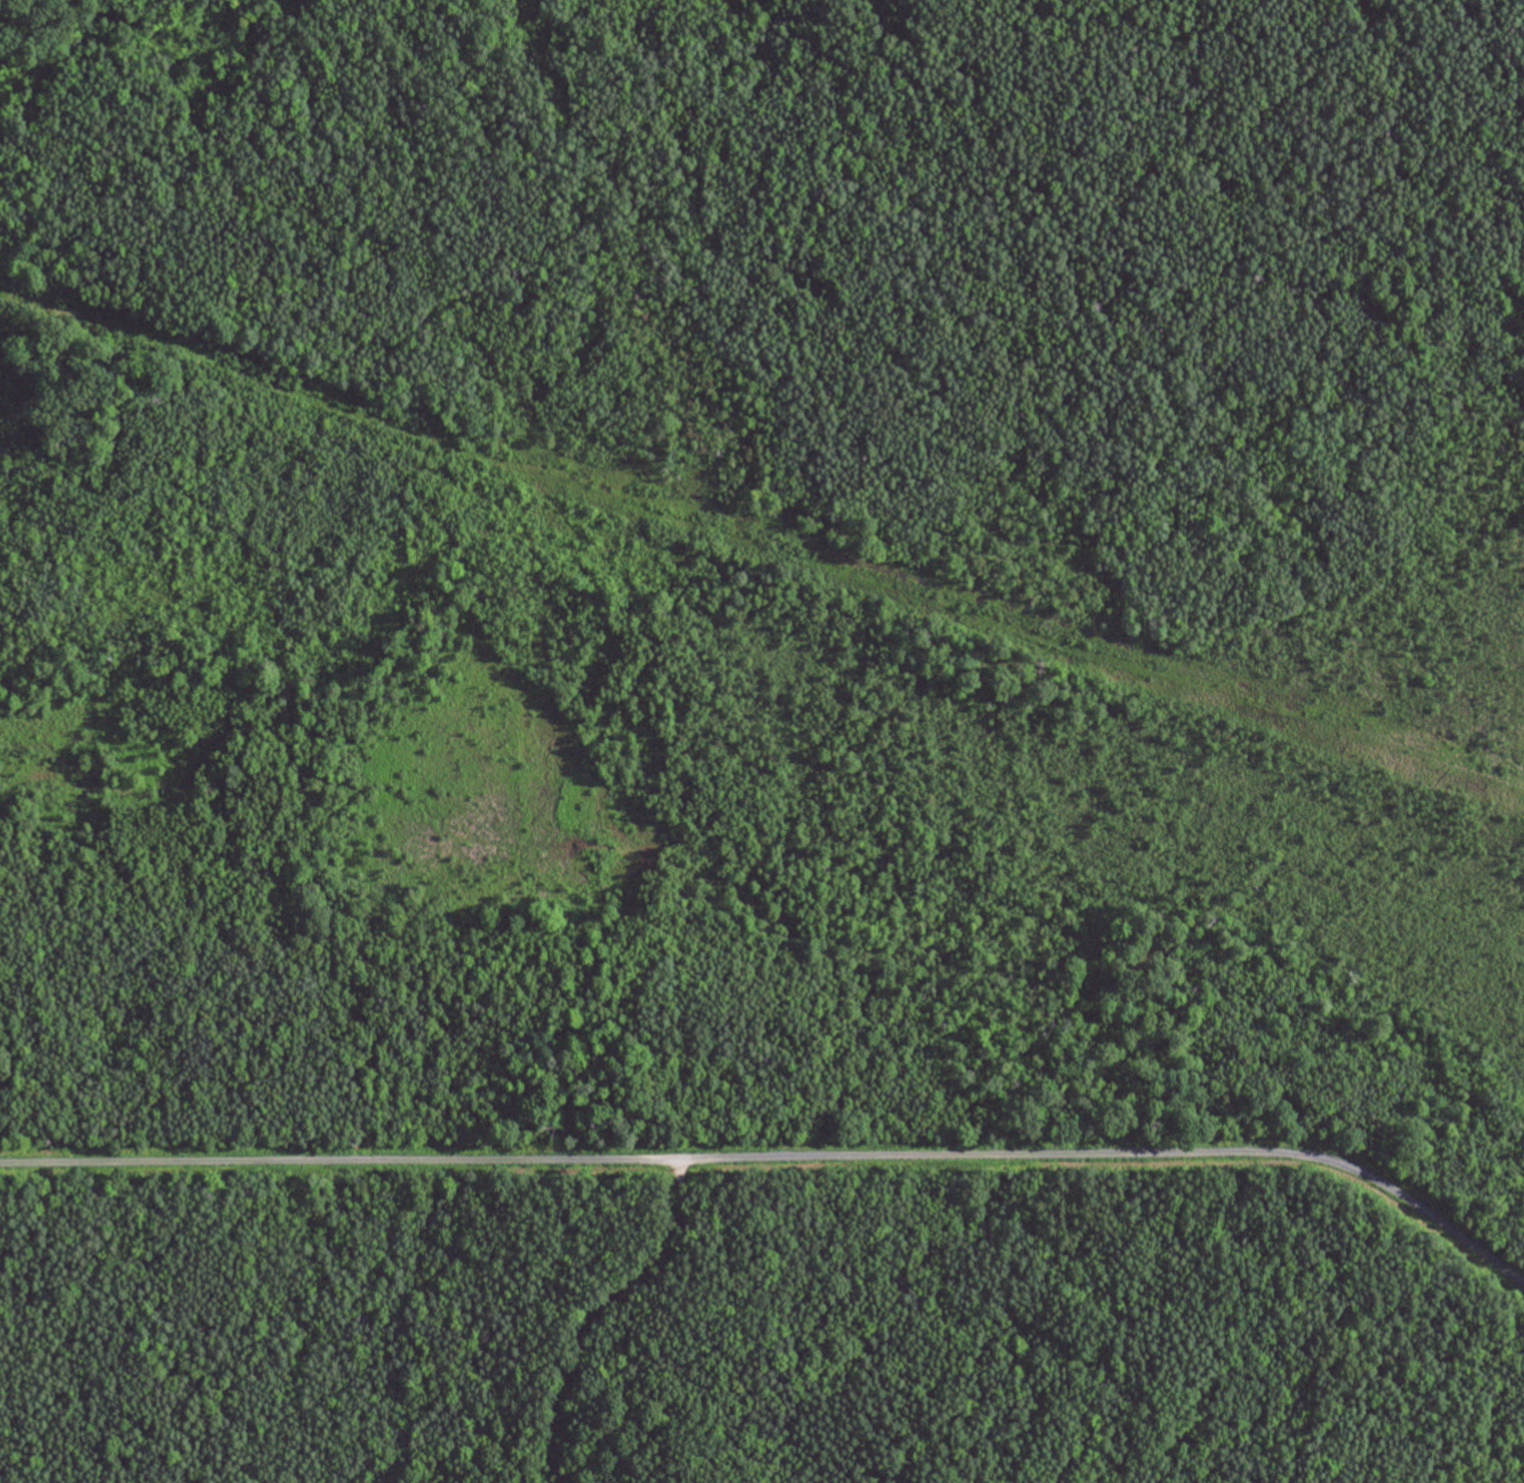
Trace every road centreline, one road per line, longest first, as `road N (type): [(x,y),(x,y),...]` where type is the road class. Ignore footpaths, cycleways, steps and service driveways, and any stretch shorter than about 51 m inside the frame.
road 1 (residential): [(1523,1288),(1362,1172),(1315,1158),(0,1167)]

